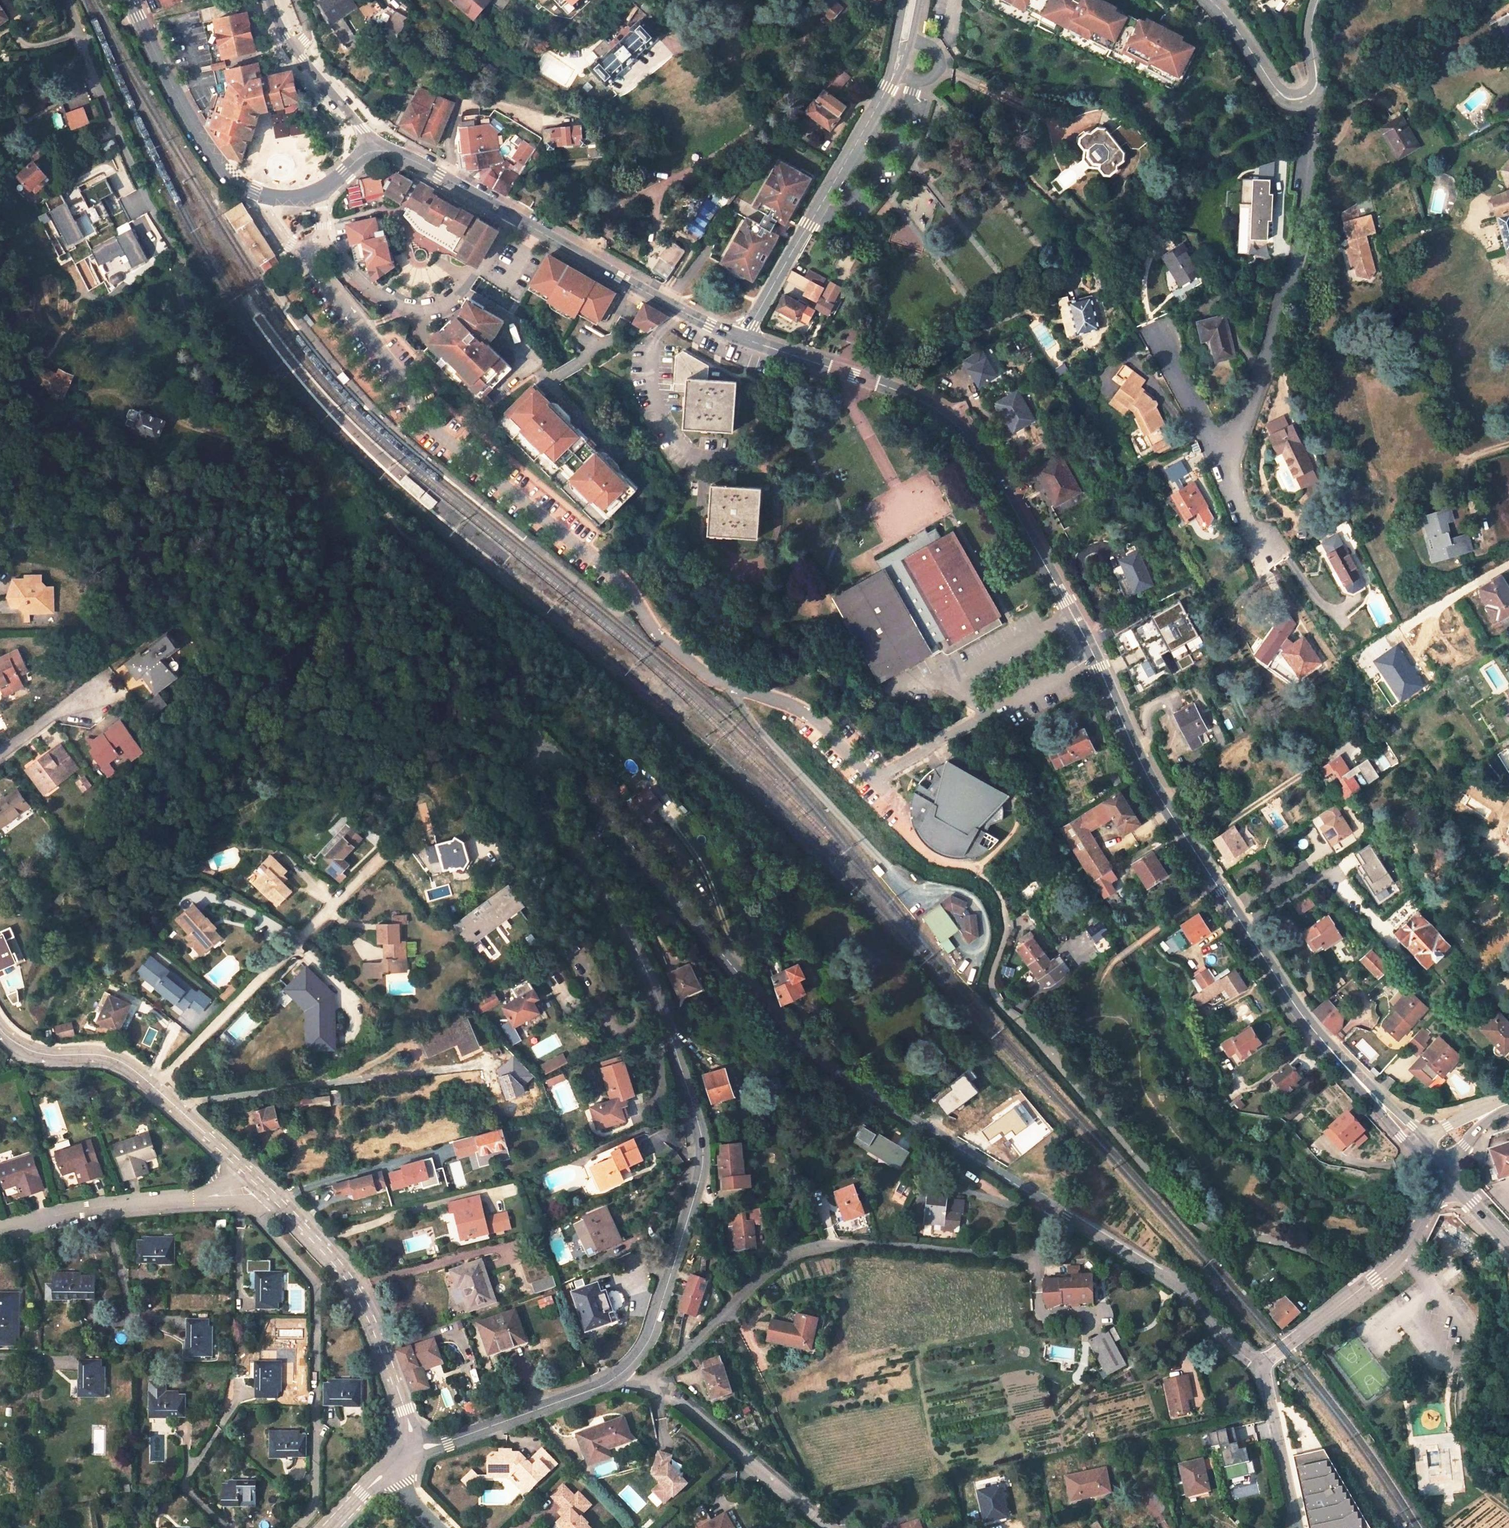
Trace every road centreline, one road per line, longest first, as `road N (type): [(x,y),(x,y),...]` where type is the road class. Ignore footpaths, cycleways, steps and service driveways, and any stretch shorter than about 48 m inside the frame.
road 1 (residential): [(621,1373),(650,1339),(702,1169),(702,1140),(631,937),(529,786),(530,761),(540,754),(567,767),(805,1051),(1049,1206)]
road 2 (residential): [(301,249),(408,385),(424,421),(629,588),(656,632),(714,679),(803,711),(872,778),(1094,656)]
road 3 (tertiary): [(1094,656),(1153,786),(1301,1014),(1444,1172)]
road 4 (tertiary): [(744,339),(913,397),(958,427),(994,473),(1094,656)]
road 5 (residential): [(647,1381),(748,1286),(808,1248),(924,1247),(1025,1260),(1036,1252),(1049,1206)]
road 6 (tertiary): [(914,0),(888,87),(744,339)]
road 7 (residential): [(237,1193),(317,1286),(313,1509),(295,1527)]
road 8 (residential): [(1302,100),(1309,143),(1273,349),(1236,433),(1218,448)]
road 9 (residential): [(403,1457),(411,1428),(349,1274),(258,1181)]
road 10 (residential): [(258,1181),(126,1064),(97,1054),(36,1053),(0,1029)]
road 11 (residential): [(68,0),(116,129),(193,276)]
road 12 (tertiary): [(1259,1366),(1403,1254),(1444,1172)]
road 13 (residential): [(1049,1206),(1199,1301),(1221,1335),(1259,1366)]
road 14 (residential): [(319,238),(373,294),(429,310),(467,288),(514,217)]
road 15 (tertiary): [(514,217),(744,339)]
road 16 (tertiary): [(132,0),(214,153),(234,180),(265,196)]
road 17 (residential): [(0,1230),(105,1205),(237,1193)]
road 18 (residential): [(403,1457),(621,1373)]
road 19 (residential): [(647,1381),(675,1395),(827,1527)]
road 20 (residential): [(1218,448),(1243,501),(1324,607)]
road 21 (tertiary): [(373,141),(294,48),(270,0)]
road 22 (track): [(747,984),(714,891),(679,829)]
road 23 (tertiary): [(1259,1366),(1296,1527)]
road 24 (track): [(1465,1364),(1469,1473),(1508,1511)]
road 25 (tertiary): [(373,141),(514,217)]
road 26 (tertiary): [(1302,100),(1269,75),(1216,0)]
road 27 (residential): [(1160,331),(1218,448)]

